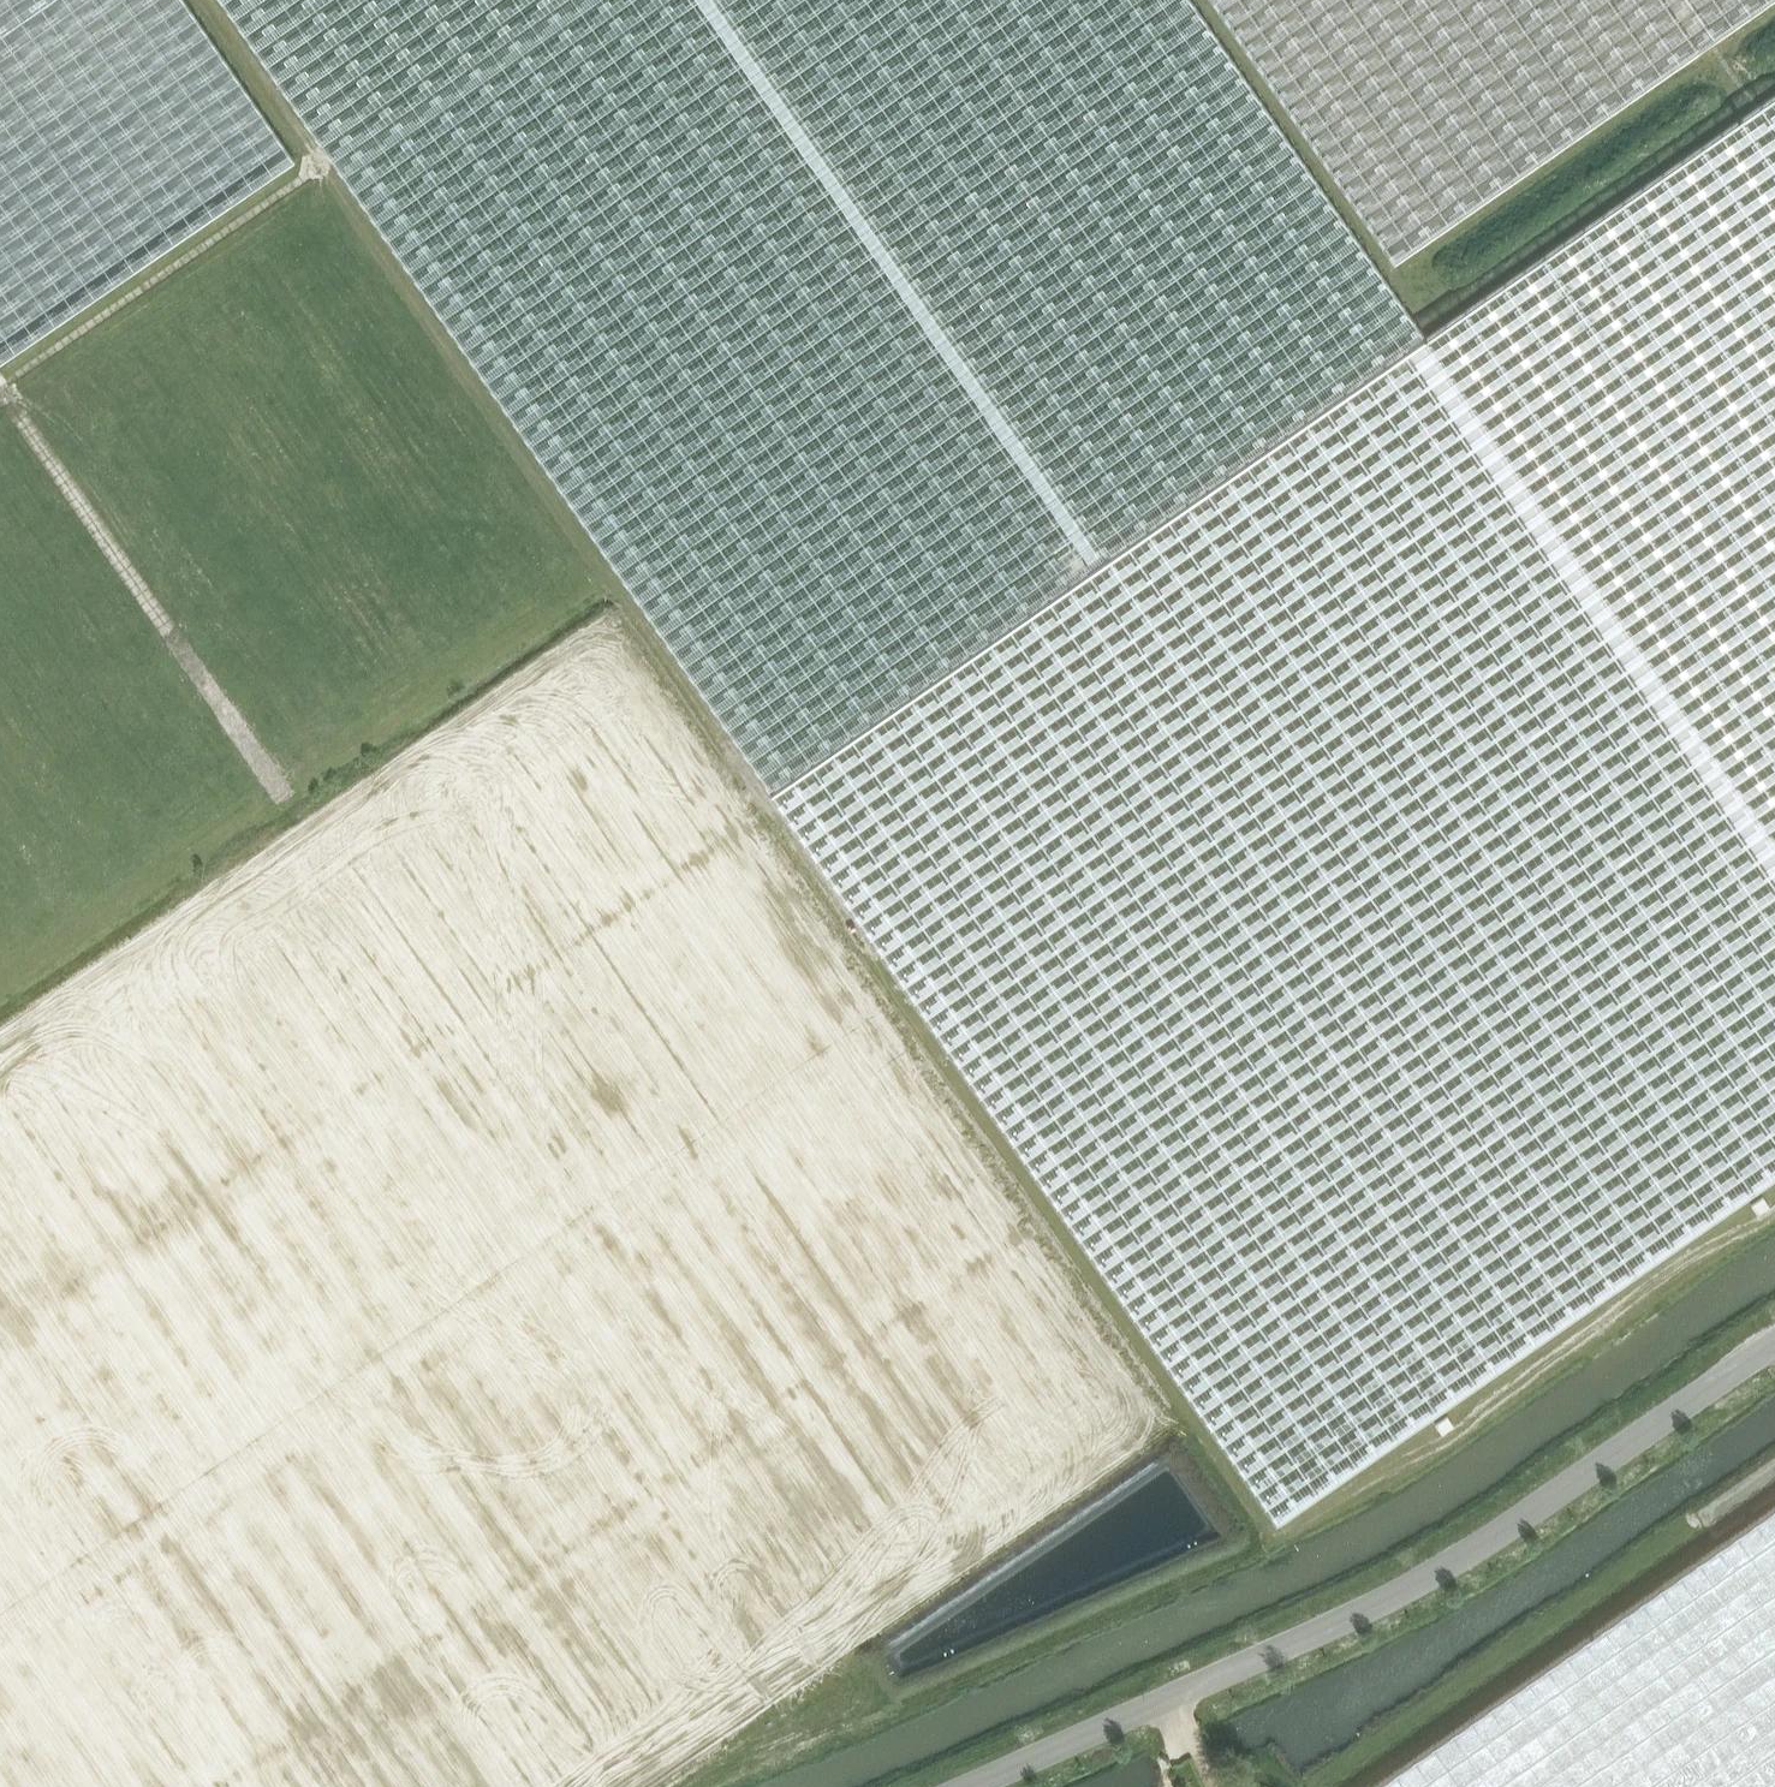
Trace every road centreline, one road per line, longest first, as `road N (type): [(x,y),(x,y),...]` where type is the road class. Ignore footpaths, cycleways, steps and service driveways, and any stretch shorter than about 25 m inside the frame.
road 1 (unclassified): [(987,1778),(1438,1571),(1774,1342)]

